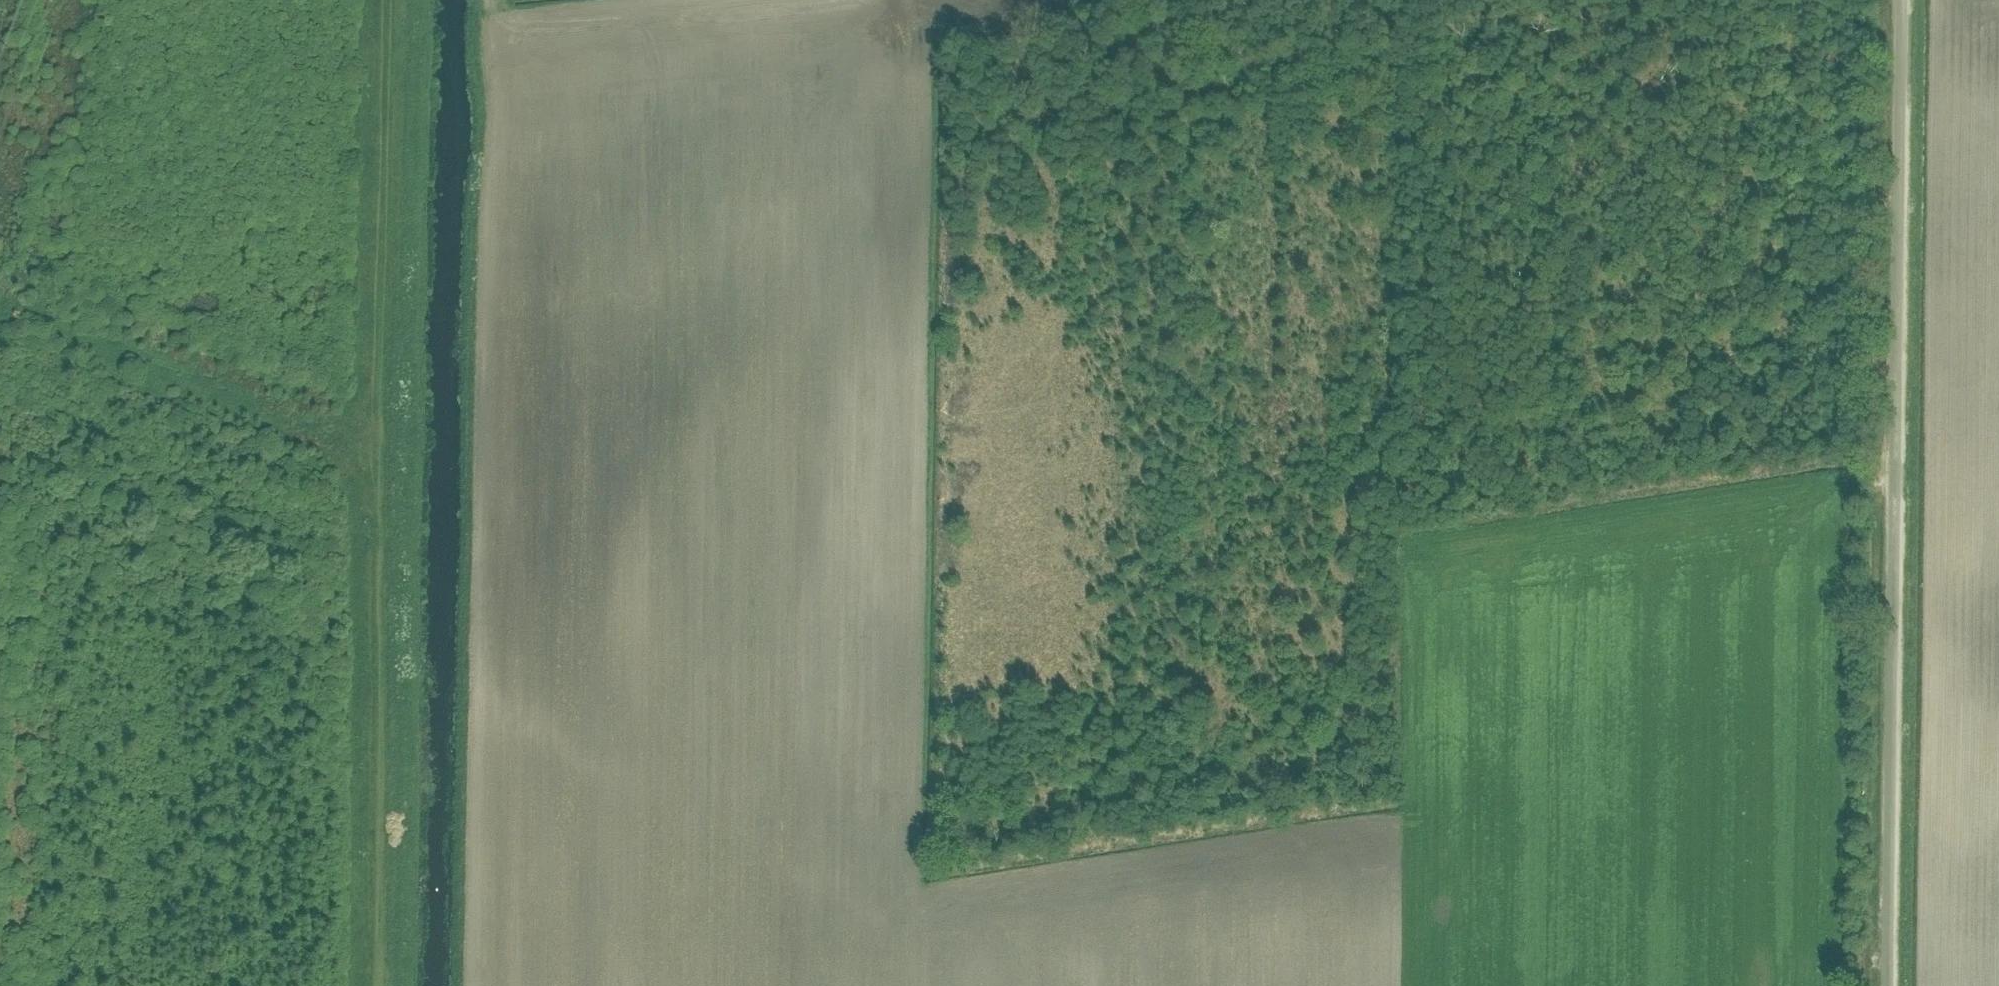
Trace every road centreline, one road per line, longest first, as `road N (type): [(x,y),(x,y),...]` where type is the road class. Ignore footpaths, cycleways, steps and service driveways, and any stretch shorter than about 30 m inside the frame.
road 1 (unclassified): [(1889,985),(1901,0)]

